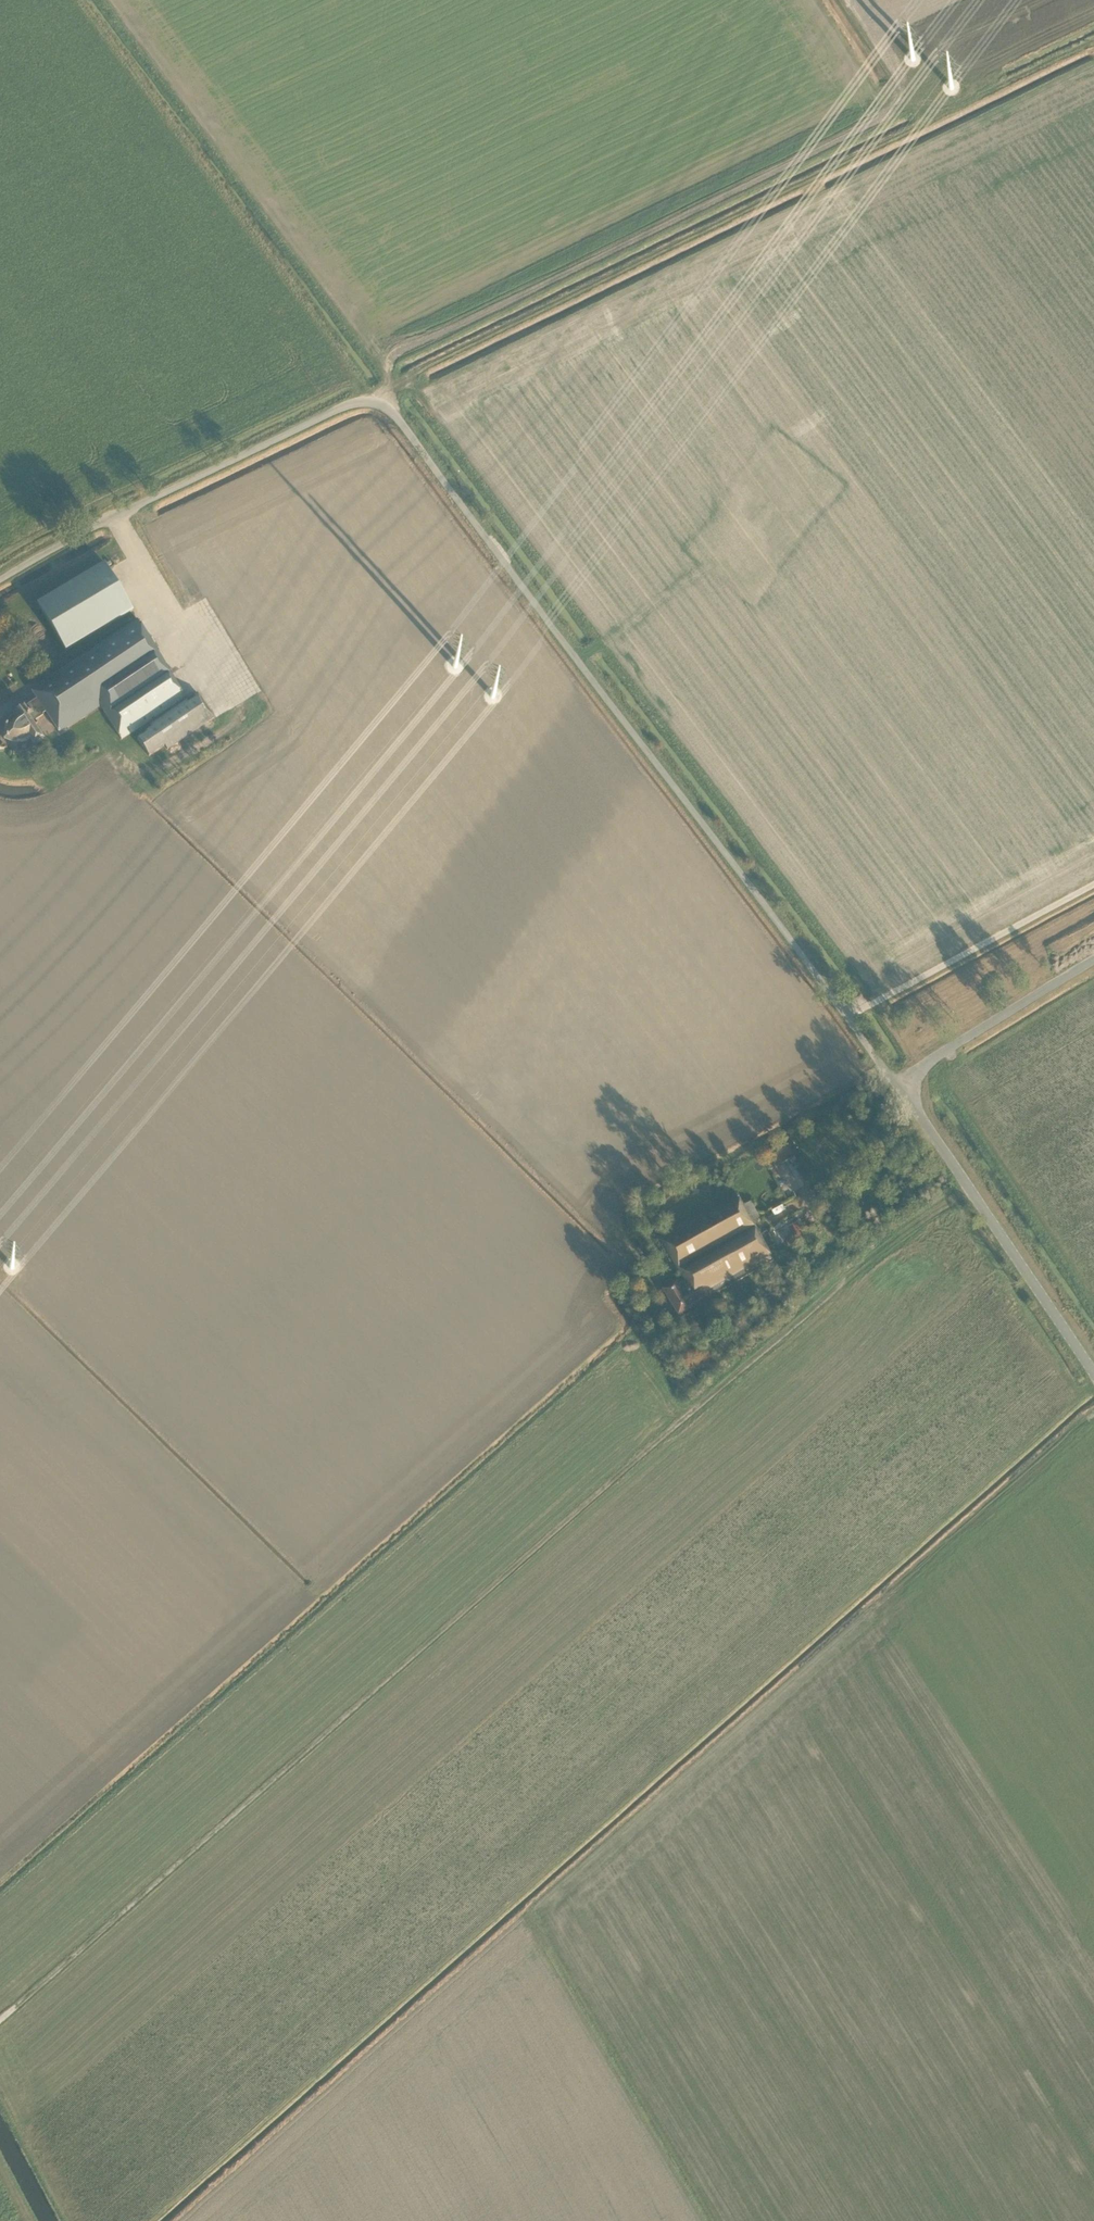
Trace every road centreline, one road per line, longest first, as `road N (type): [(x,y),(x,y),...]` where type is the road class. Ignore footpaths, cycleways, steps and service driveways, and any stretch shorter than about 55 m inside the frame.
road 1 (unclassified): [(1093,1376),(897,1086),(387,409),(349,404),(0,583)]

